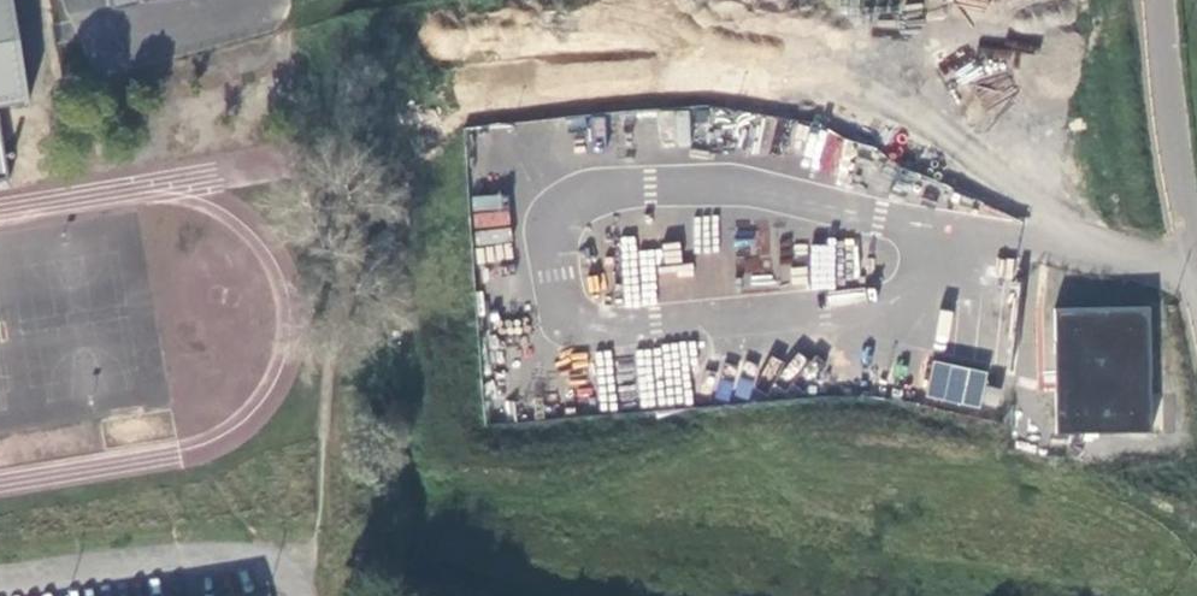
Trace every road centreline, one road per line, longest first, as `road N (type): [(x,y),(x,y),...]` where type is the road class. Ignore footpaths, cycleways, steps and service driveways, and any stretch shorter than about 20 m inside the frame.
road 1 (unclassified): [(1196,261),(1168,127),(1161,0)]

